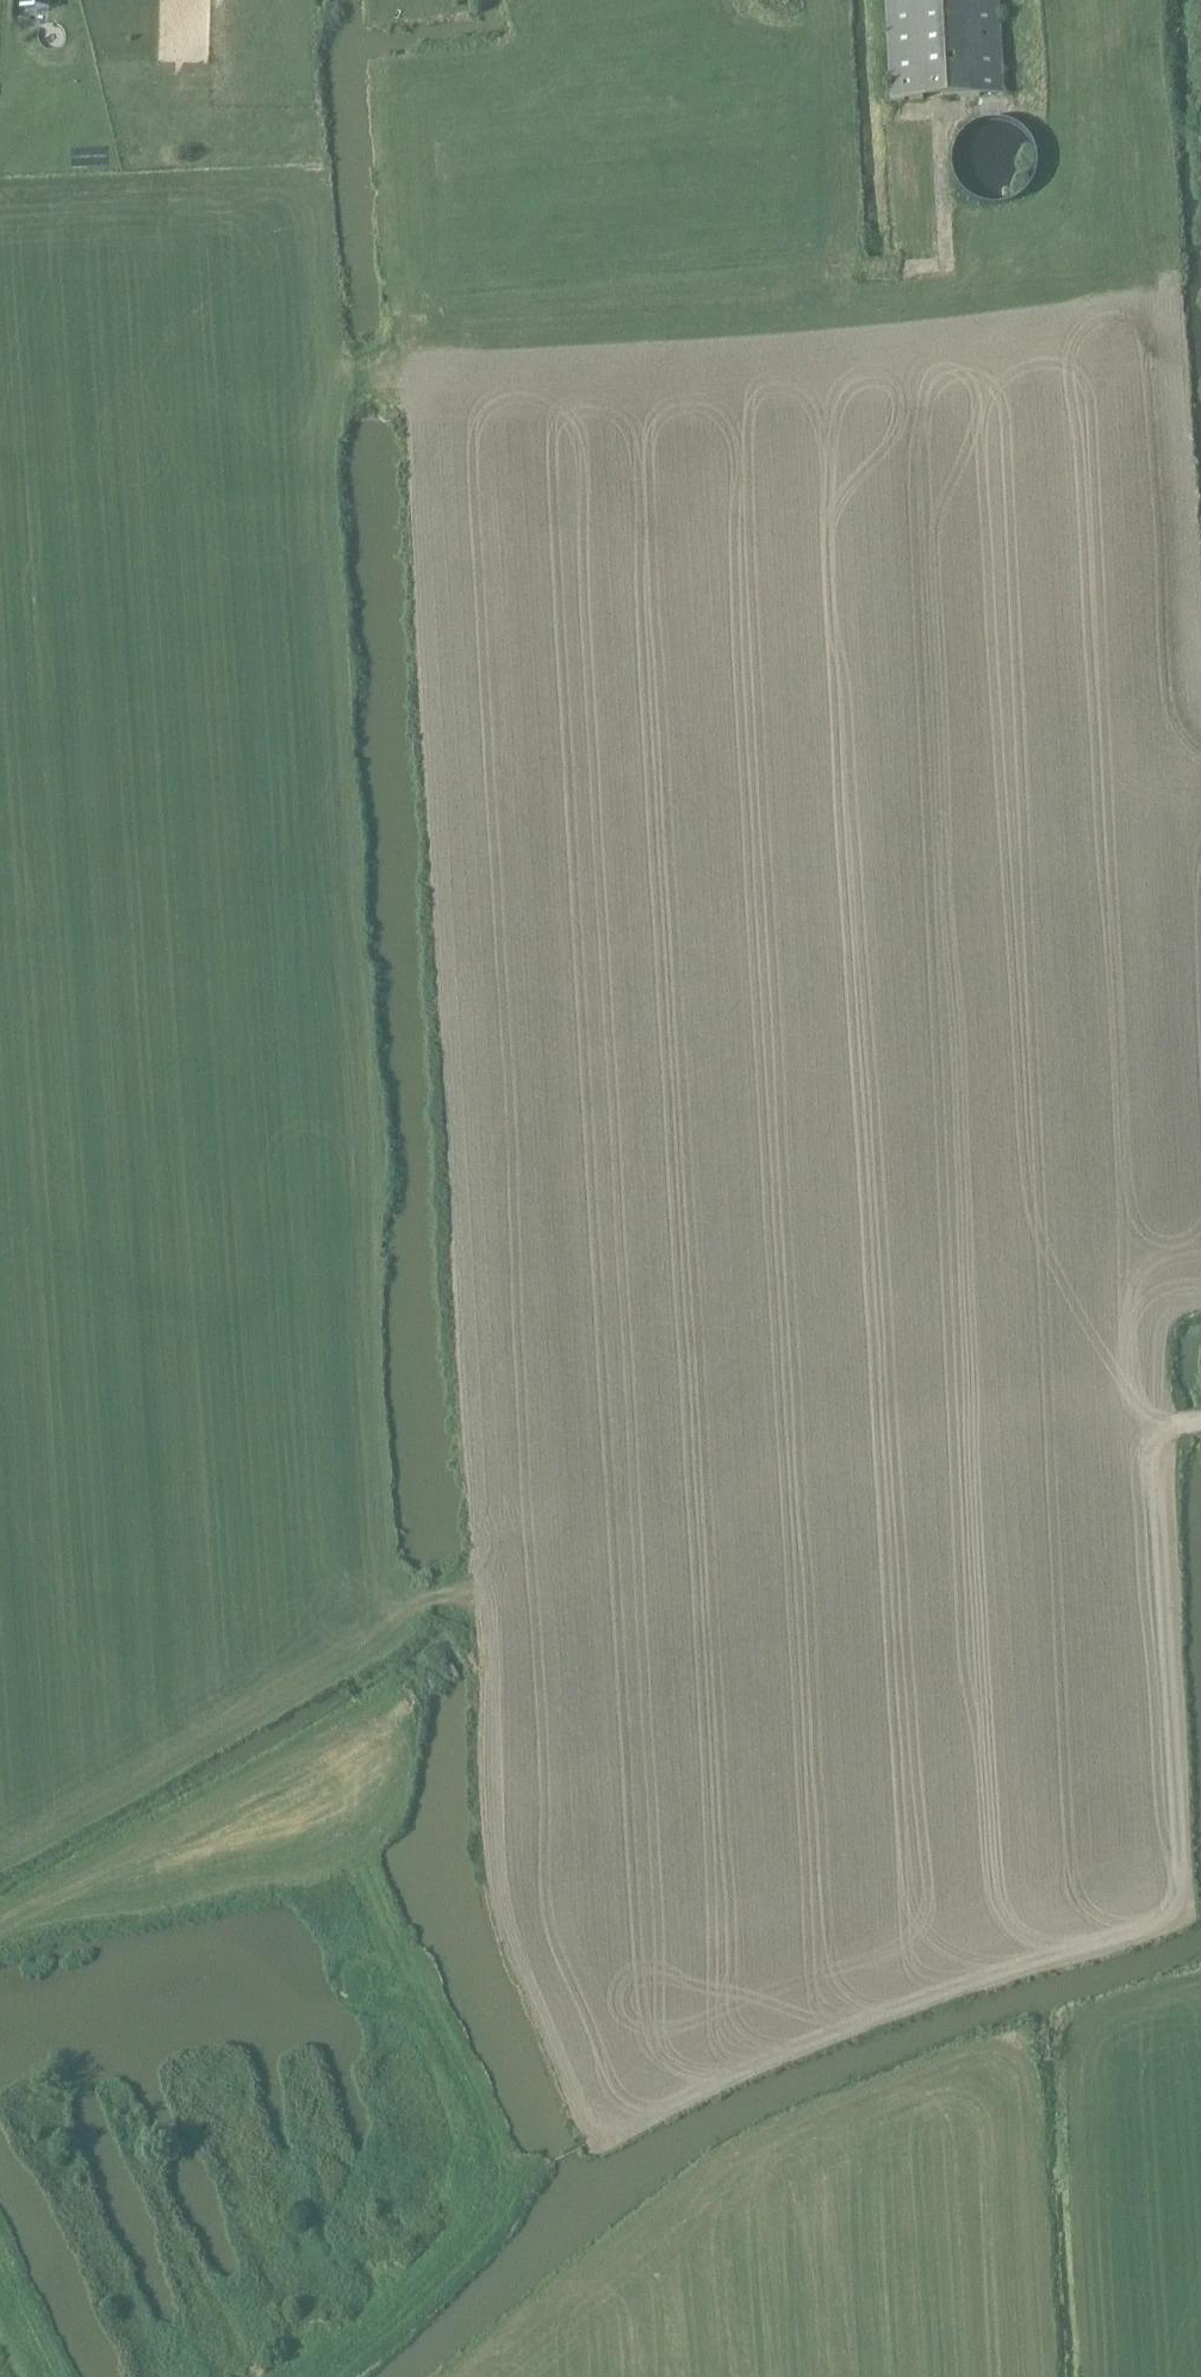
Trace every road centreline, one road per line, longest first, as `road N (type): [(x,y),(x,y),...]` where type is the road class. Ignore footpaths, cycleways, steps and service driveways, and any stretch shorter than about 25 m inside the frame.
road 1 (track): [(1172,1429),(1027,1440),(844,1482),(393,1613)]

